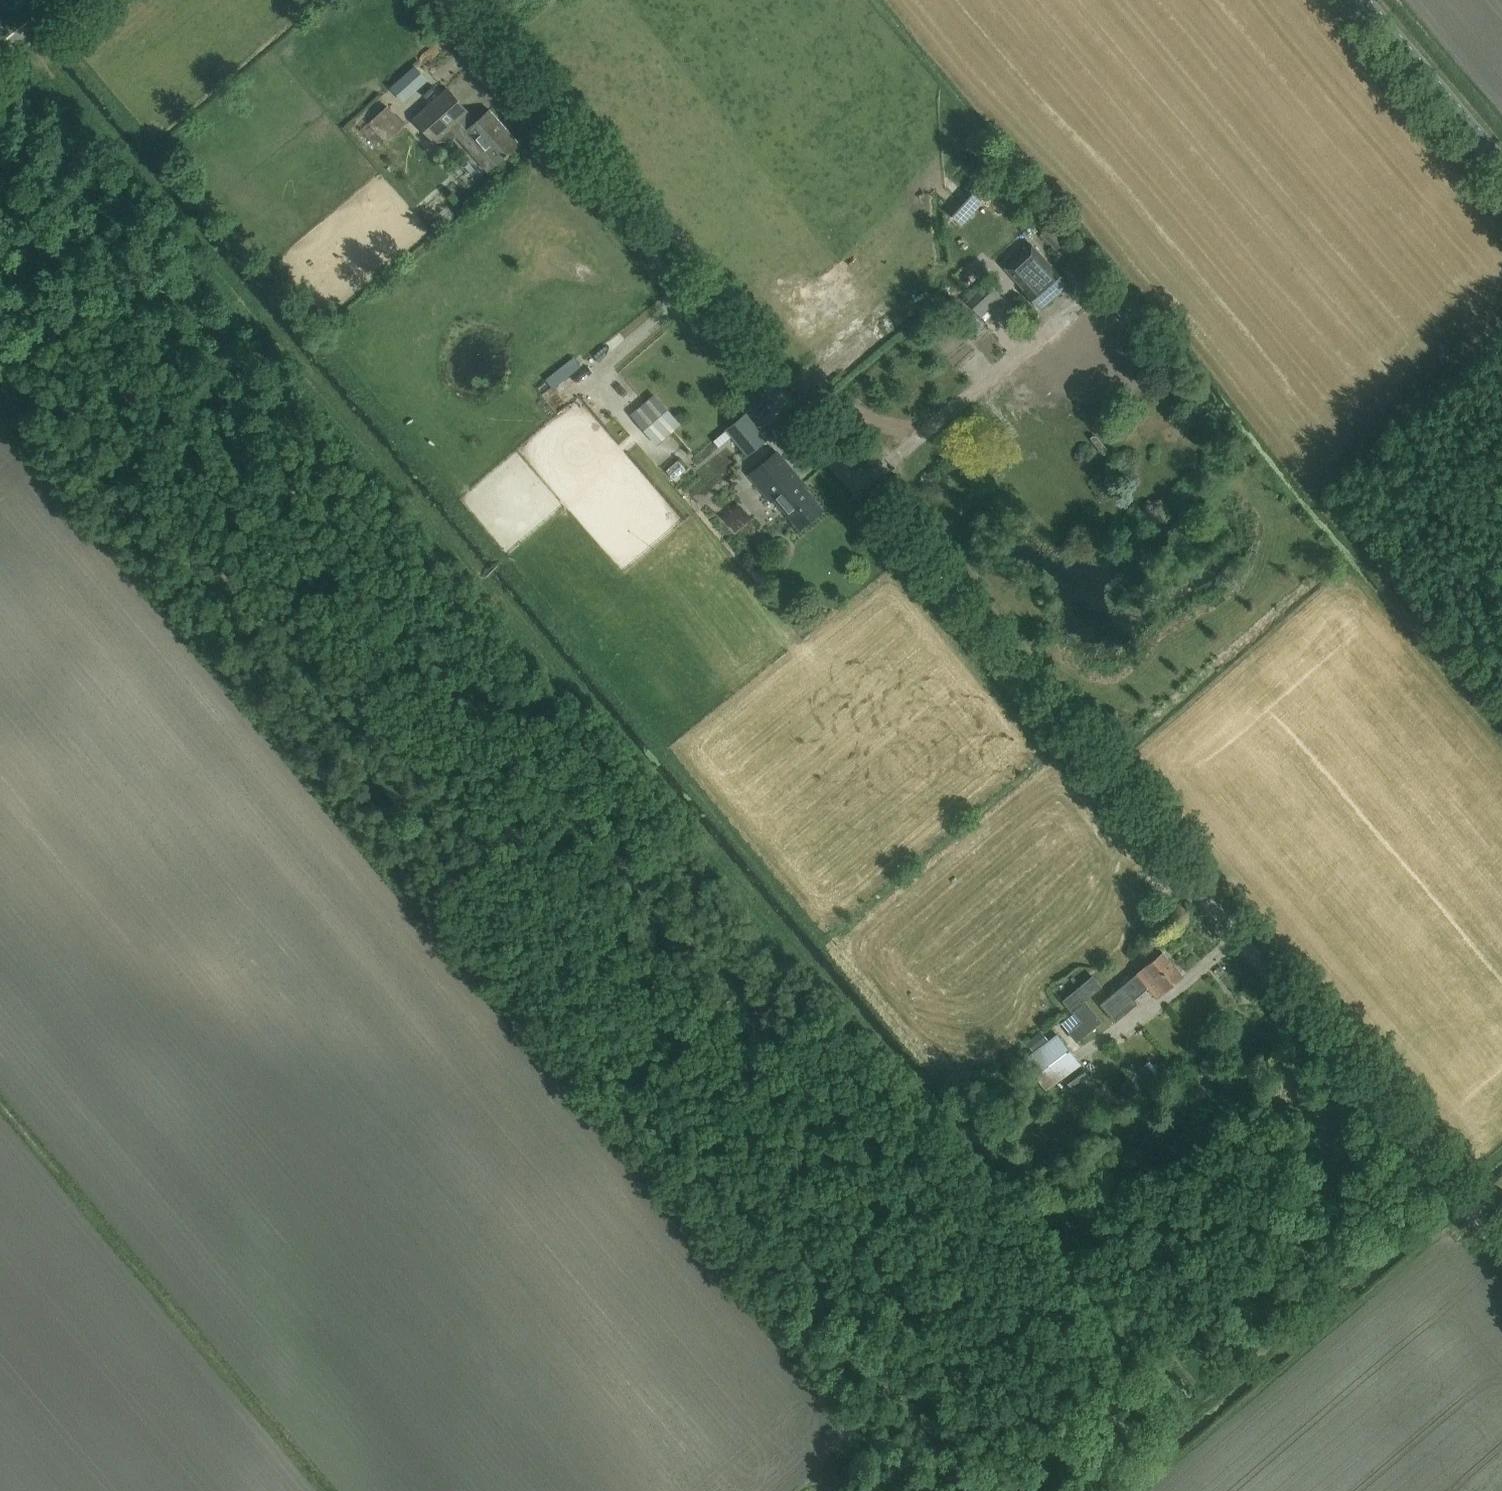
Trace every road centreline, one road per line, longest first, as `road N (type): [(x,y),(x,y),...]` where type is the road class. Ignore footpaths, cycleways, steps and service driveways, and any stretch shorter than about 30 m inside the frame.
road 1 (unclassified): [(1501,1250),(443,0)]
road 2 (track): [(1501,714),(1327,505)]
road 3 (tertiary): [(1501,168),(1359,0)]

